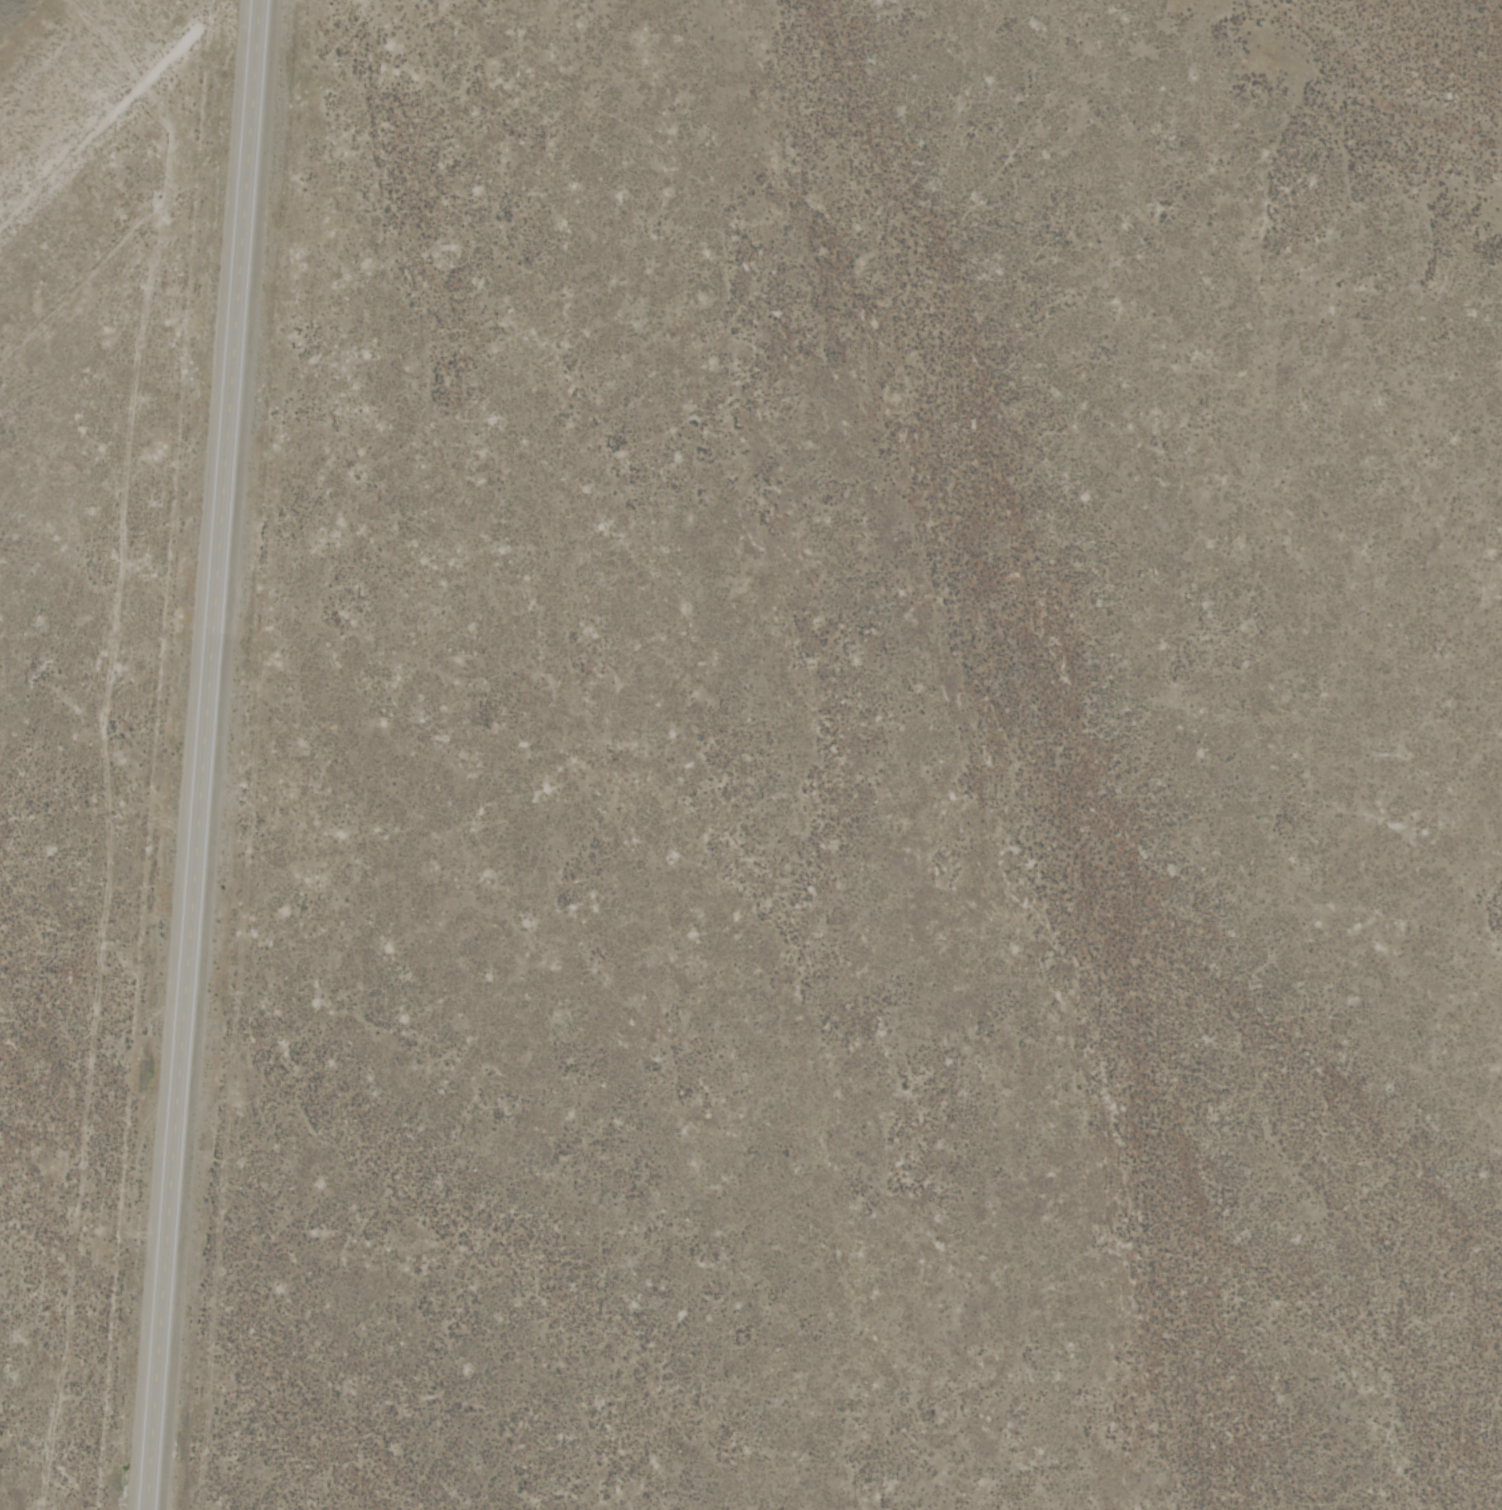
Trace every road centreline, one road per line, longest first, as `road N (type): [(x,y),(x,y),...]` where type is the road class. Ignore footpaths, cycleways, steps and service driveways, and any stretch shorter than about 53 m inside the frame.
road 1 (trunk): [(143,1509),(259,0)]

